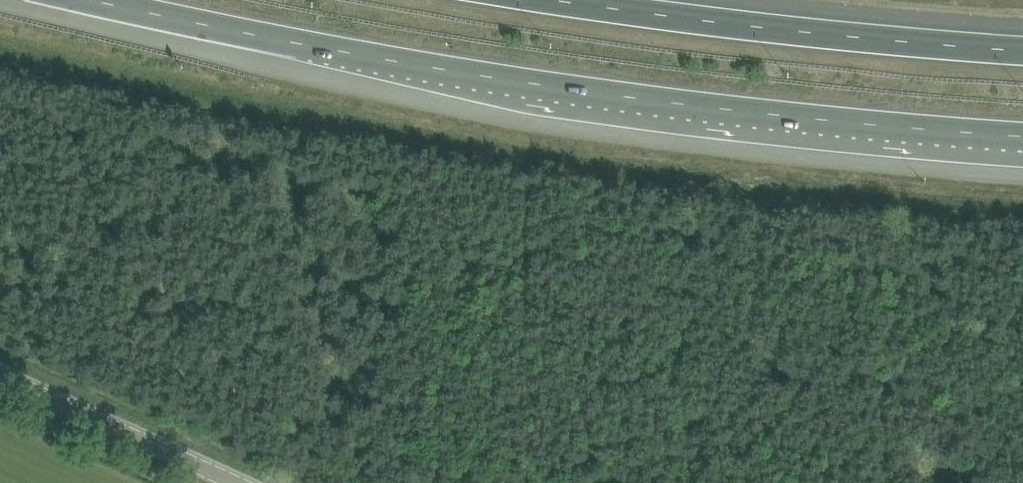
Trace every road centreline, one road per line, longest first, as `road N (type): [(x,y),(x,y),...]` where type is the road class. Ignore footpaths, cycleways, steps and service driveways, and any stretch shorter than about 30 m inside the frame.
road 1 (motorway): [(91,0),(288,43),(655,99),(1022,135)]
road 2 (motorway): [(1022,47),(571,0)]
road 3 (tertiary): [(237,482),(0,376)]

